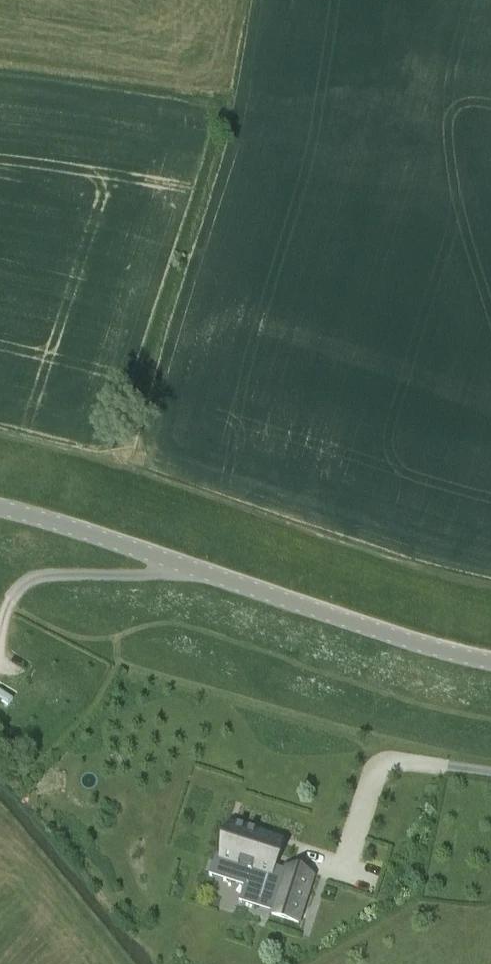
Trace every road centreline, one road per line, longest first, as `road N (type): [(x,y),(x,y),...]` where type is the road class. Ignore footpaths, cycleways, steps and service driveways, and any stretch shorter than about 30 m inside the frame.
road 1 (unclassified): [(490,662),(0,507)]

